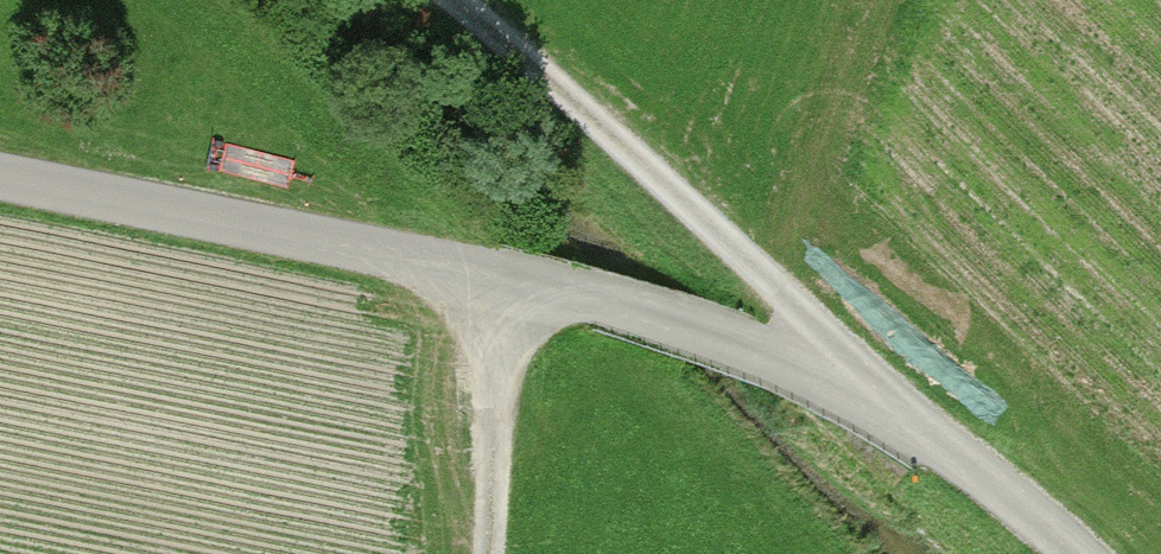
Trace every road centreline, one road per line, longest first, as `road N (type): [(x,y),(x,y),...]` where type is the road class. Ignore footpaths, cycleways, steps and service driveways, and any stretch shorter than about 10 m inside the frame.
road 1 (unclassified): [(1071,553),(879,390),(763,345),(496,274),(0,171)]
road 2 (track): [(427,0),(701,214),(879,390)]
road 3 (track): [(491,553),(496,274)]

